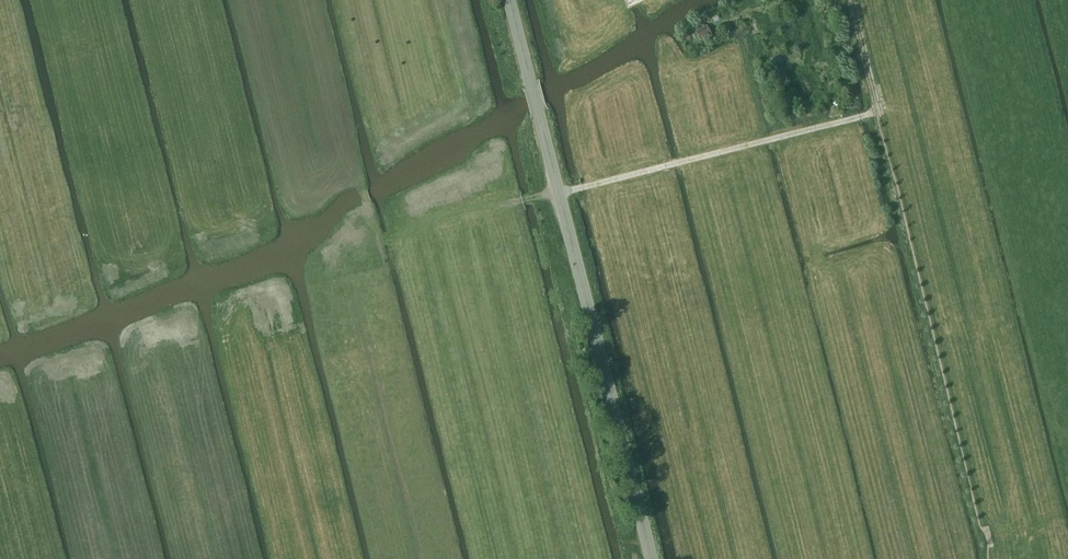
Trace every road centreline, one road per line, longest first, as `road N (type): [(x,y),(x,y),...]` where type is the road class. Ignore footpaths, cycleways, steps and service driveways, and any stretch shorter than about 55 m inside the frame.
road 1 (tertiary): [(650,558),(511,0)]

